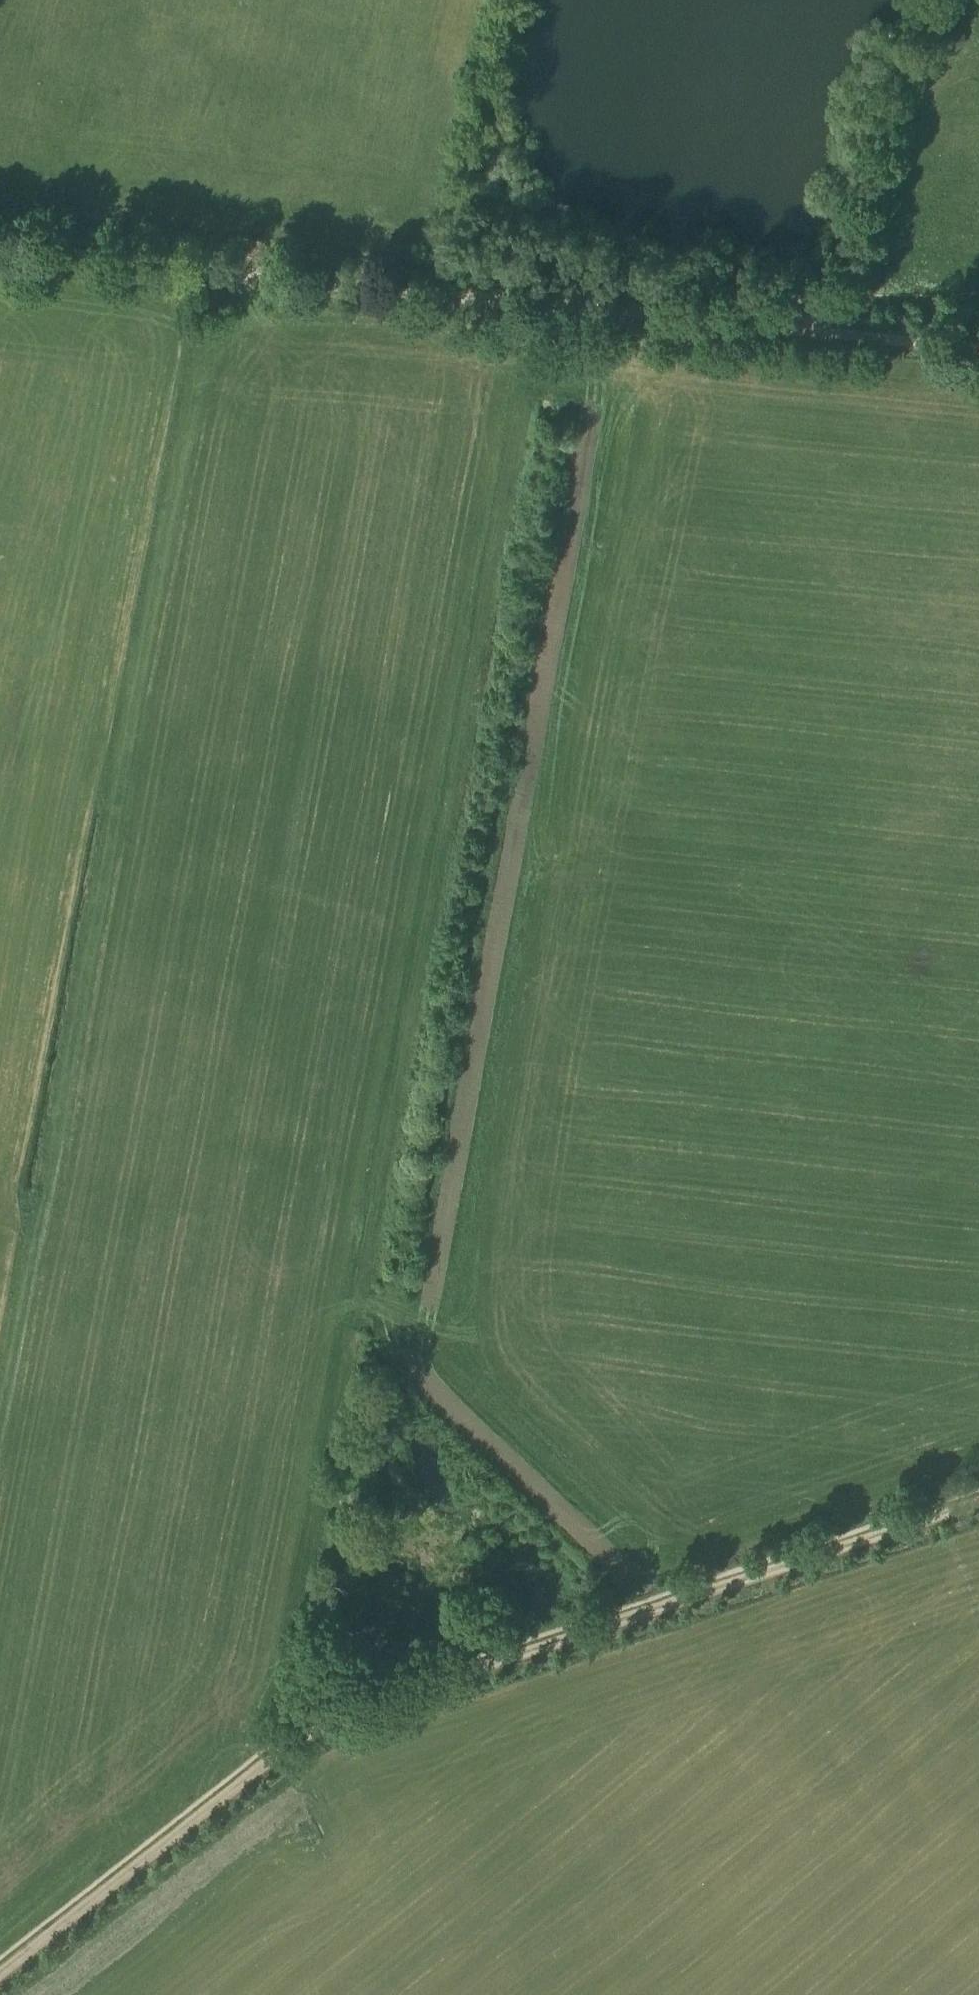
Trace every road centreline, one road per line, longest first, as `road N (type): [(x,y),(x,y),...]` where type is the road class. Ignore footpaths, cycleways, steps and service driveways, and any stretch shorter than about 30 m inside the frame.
road 1 (track): [(0,1973),(295,1742),(346,1715),(978,1503)]
road 2 (track): [(978,350),(0,252)]

